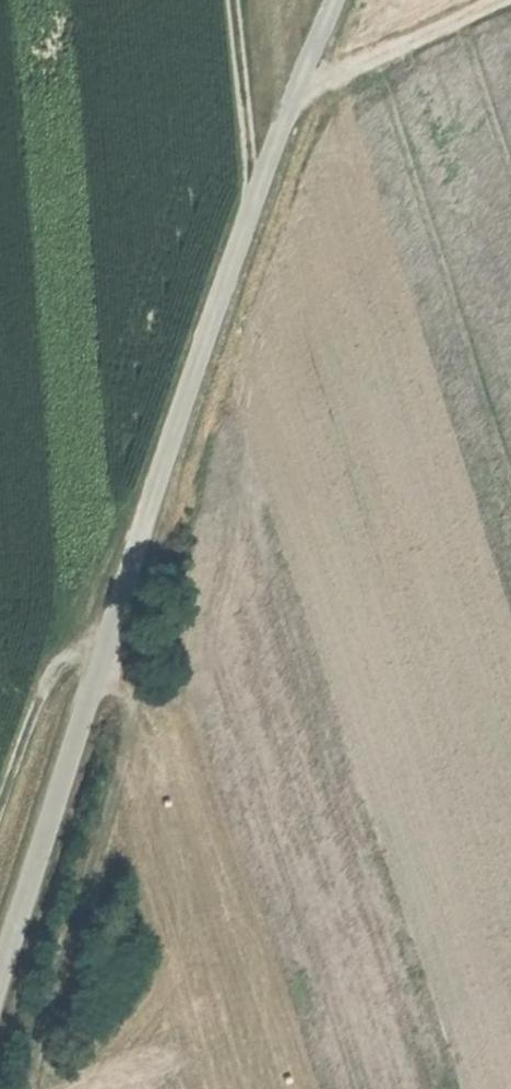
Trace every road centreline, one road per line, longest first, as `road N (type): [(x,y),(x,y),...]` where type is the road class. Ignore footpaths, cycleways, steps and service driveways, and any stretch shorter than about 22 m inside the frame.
road 1 (track): [(0,995),(253,214),(295,95),(340,0)]
road 2 (track): [(119,641),(152,702),(156,763),(51,1088)]
road 3 (track): [(295,95),(333,86),(510,2)]
road 4 (track): [(231,0),(253,214)]

